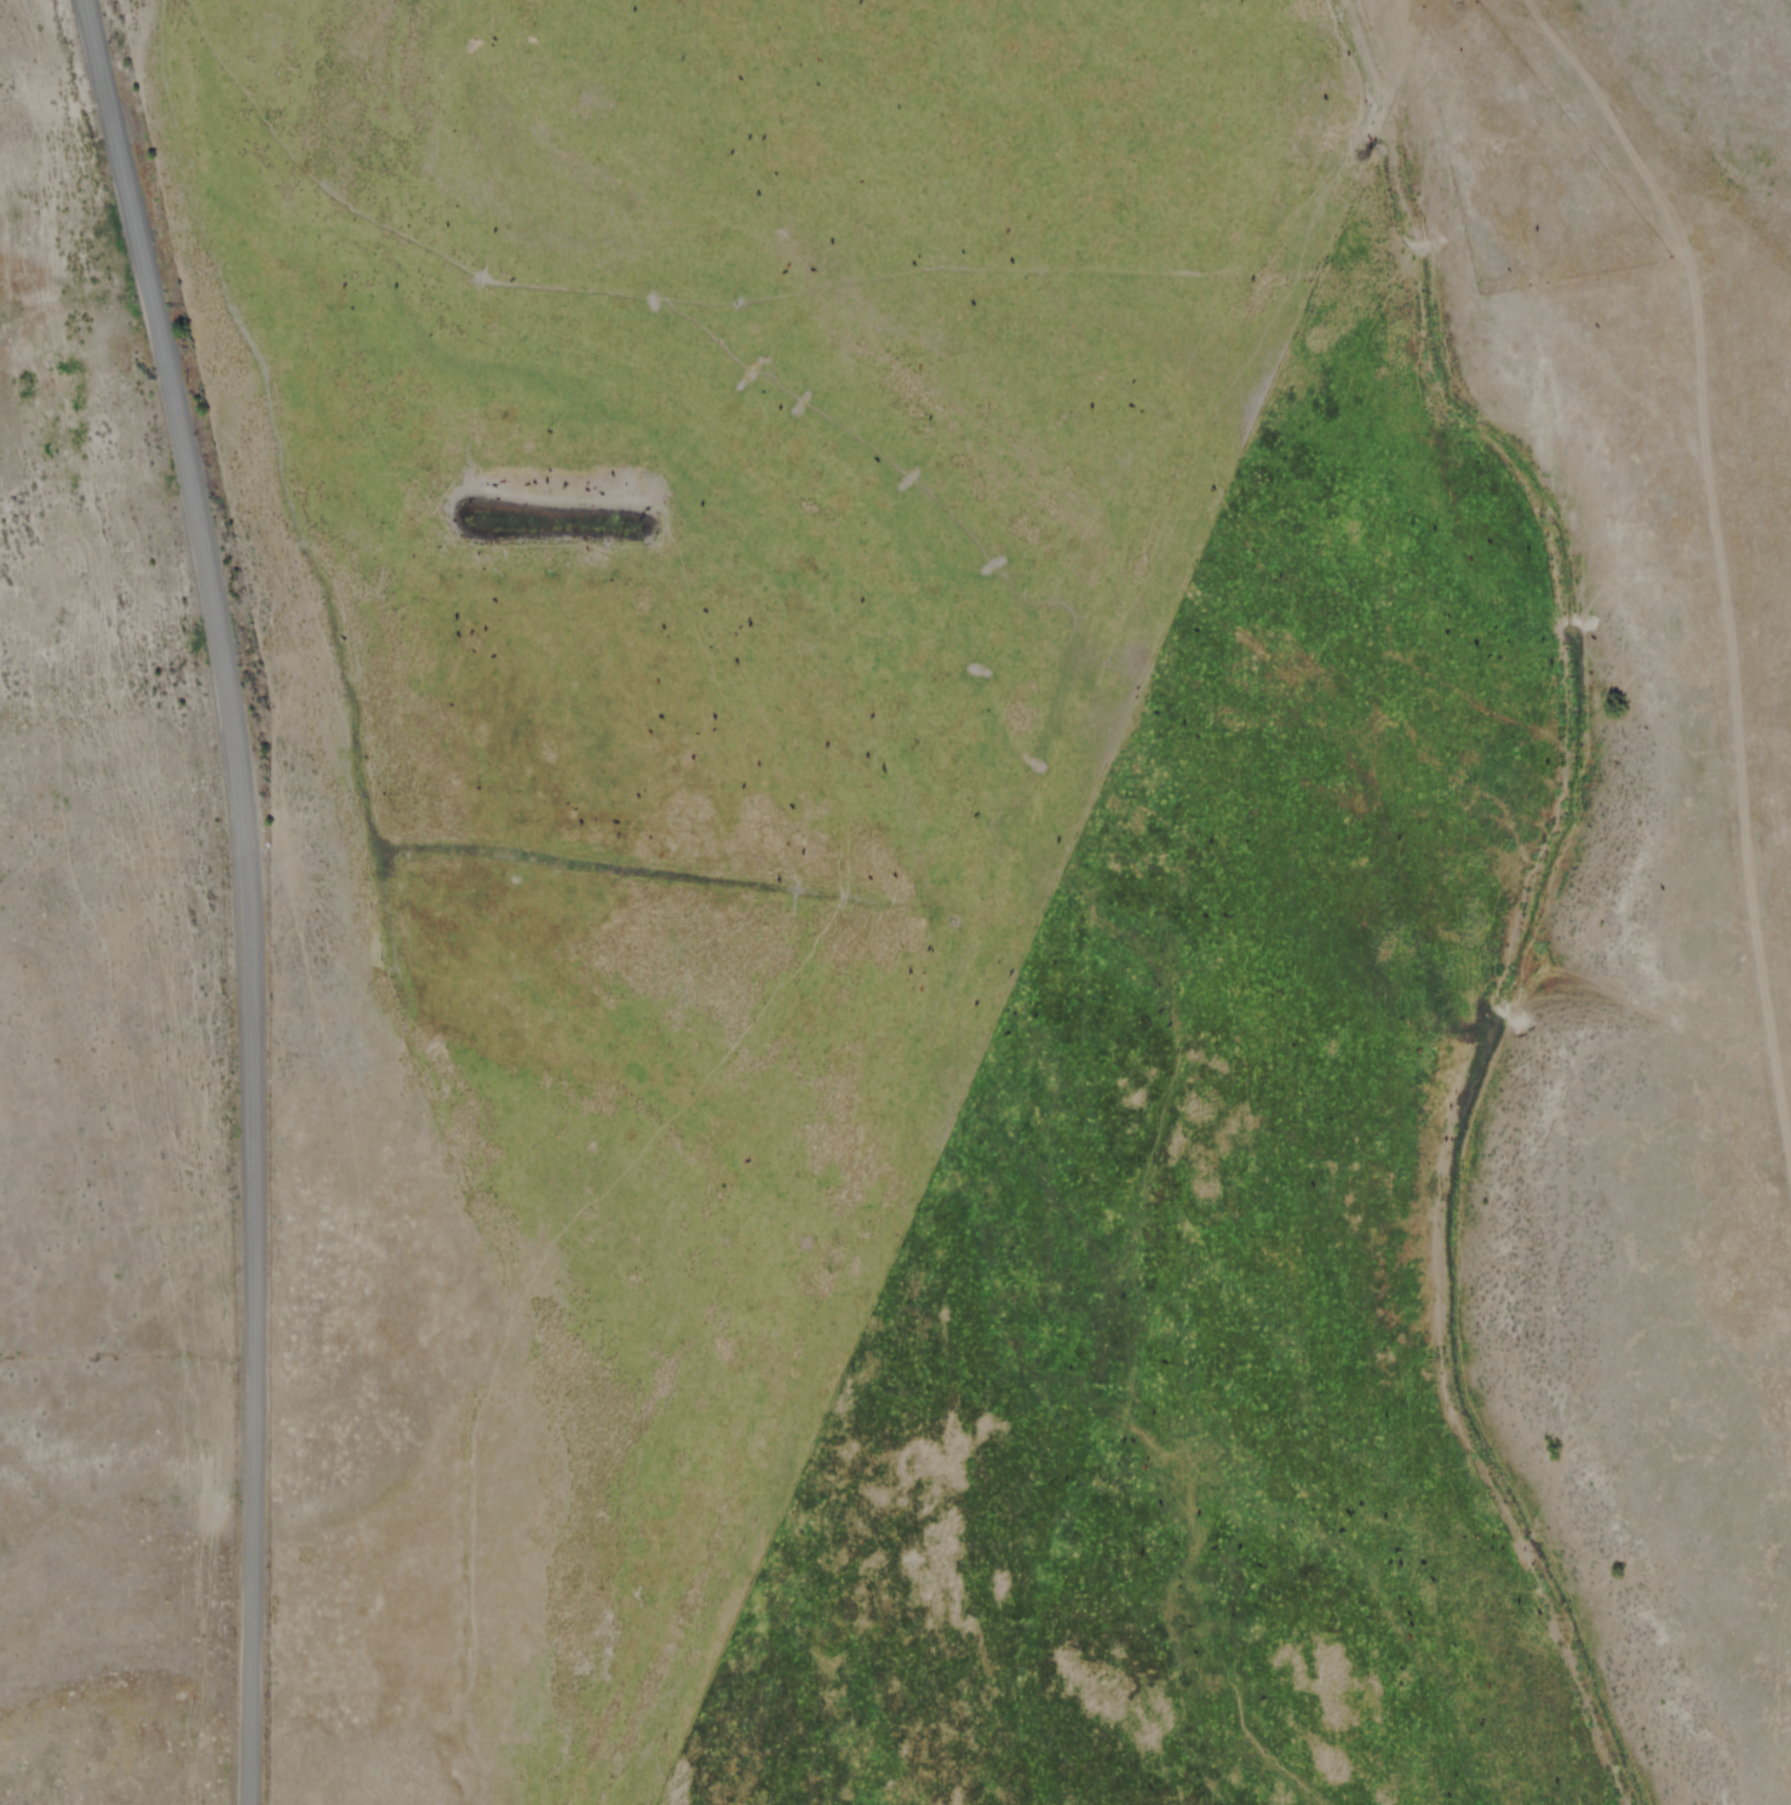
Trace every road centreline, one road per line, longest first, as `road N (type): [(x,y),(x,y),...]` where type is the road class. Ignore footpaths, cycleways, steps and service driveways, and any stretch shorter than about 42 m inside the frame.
road 1 (residential): [(247,1804),(243,852),(233,743),(86,0)]

